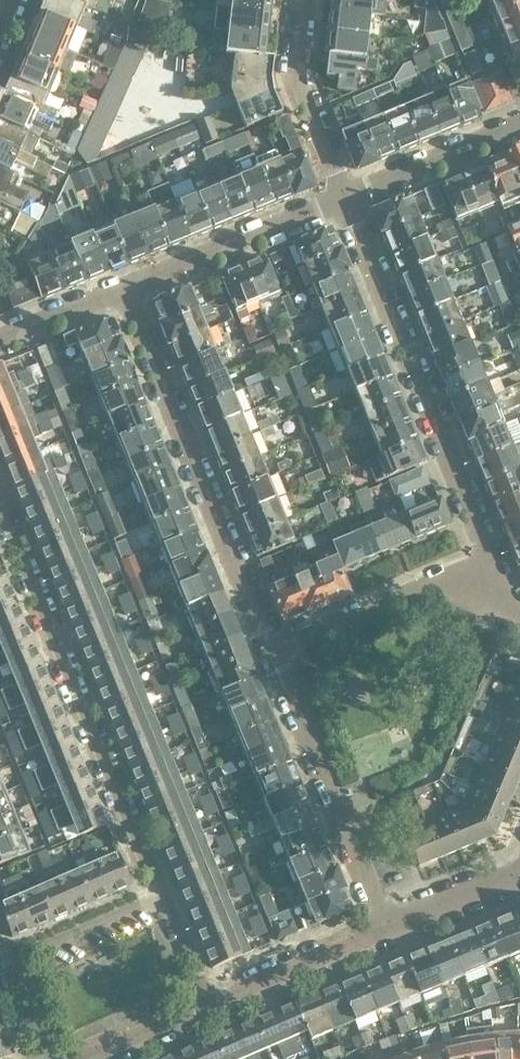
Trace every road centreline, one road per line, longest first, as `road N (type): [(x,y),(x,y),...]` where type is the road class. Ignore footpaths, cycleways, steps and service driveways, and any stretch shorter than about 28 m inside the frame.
road 1 (residential): [(0,498),(169,891)]
road 2 (residential): [(489,559),(344,198)]
road 3 (residential): [(271,645),(122,290)]
road 4 (residential): [(388,931),(271,645)]
road 5 (residential): [(122,290),(344,198)]
road 6 (residential): [(489,559),(271,645)]
road 7 (residential): [(344,198),(297,69),(304,0)]
road 8 (residential): [(344,198),(519,122)]
road 9 (residential): [(219,1004),(388,931)]
road 10 (residential): [(8,956),(169,891)]
road 11 (residential): [(388,931),(519,878)]
road 12 (residential): [(90,1058),(219,1004)]
road 13 (residential): [(0,337),(122,290)]
road 14 (residential): [(169,891),(219,1004)]

